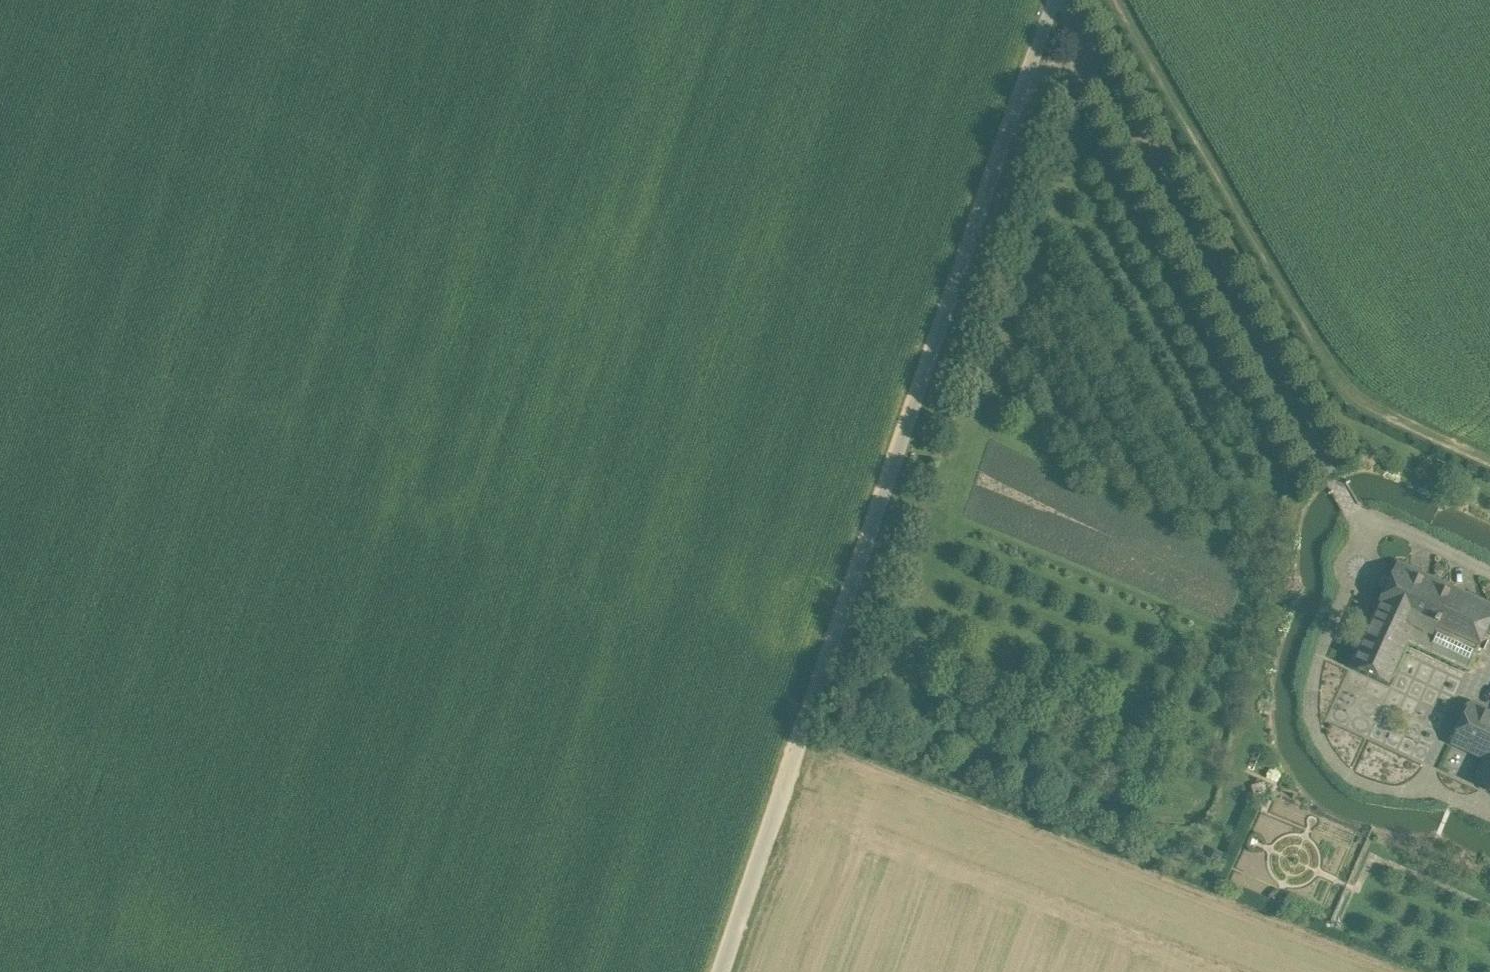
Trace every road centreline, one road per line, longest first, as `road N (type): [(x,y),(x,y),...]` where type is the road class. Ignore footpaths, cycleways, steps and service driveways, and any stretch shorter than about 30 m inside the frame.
road 1 (track): [(1059,0),(726,971)]
road 2 (track): [(1126,0),(1351,391),(1489,457)]

